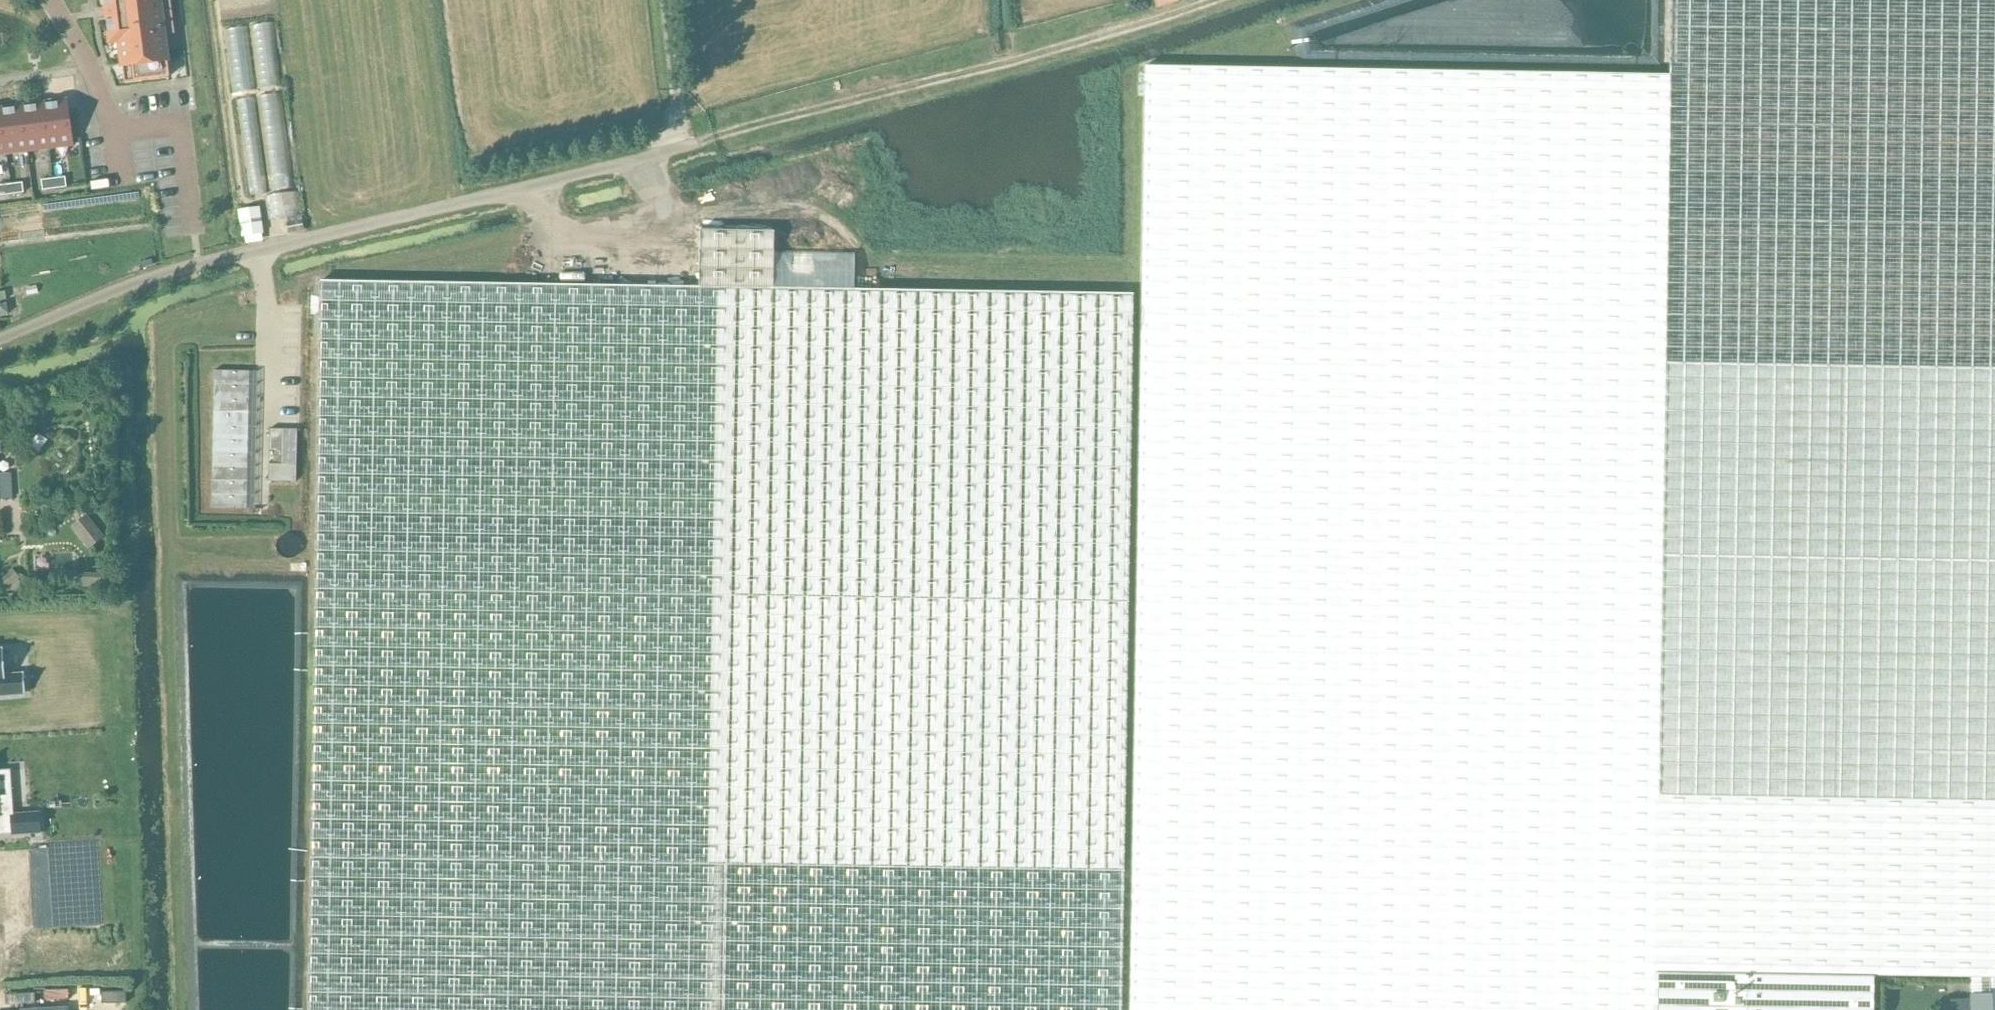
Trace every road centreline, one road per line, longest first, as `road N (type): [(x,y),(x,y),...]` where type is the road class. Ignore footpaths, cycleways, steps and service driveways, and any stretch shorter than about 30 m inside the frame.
road 1 (track): [(680,145),(1189,0)]
road 2 (residential): [(259,252),(680,145)]
road 3 (residential): [(0,338),(146,280),(259,252)]
road 4 (residential): [(46,0),(90,67),(123,177)]
road 5 (residential): [(259,252),(271,308),(268,423)]
road 6 (track): [(680,145),(665,0)]

